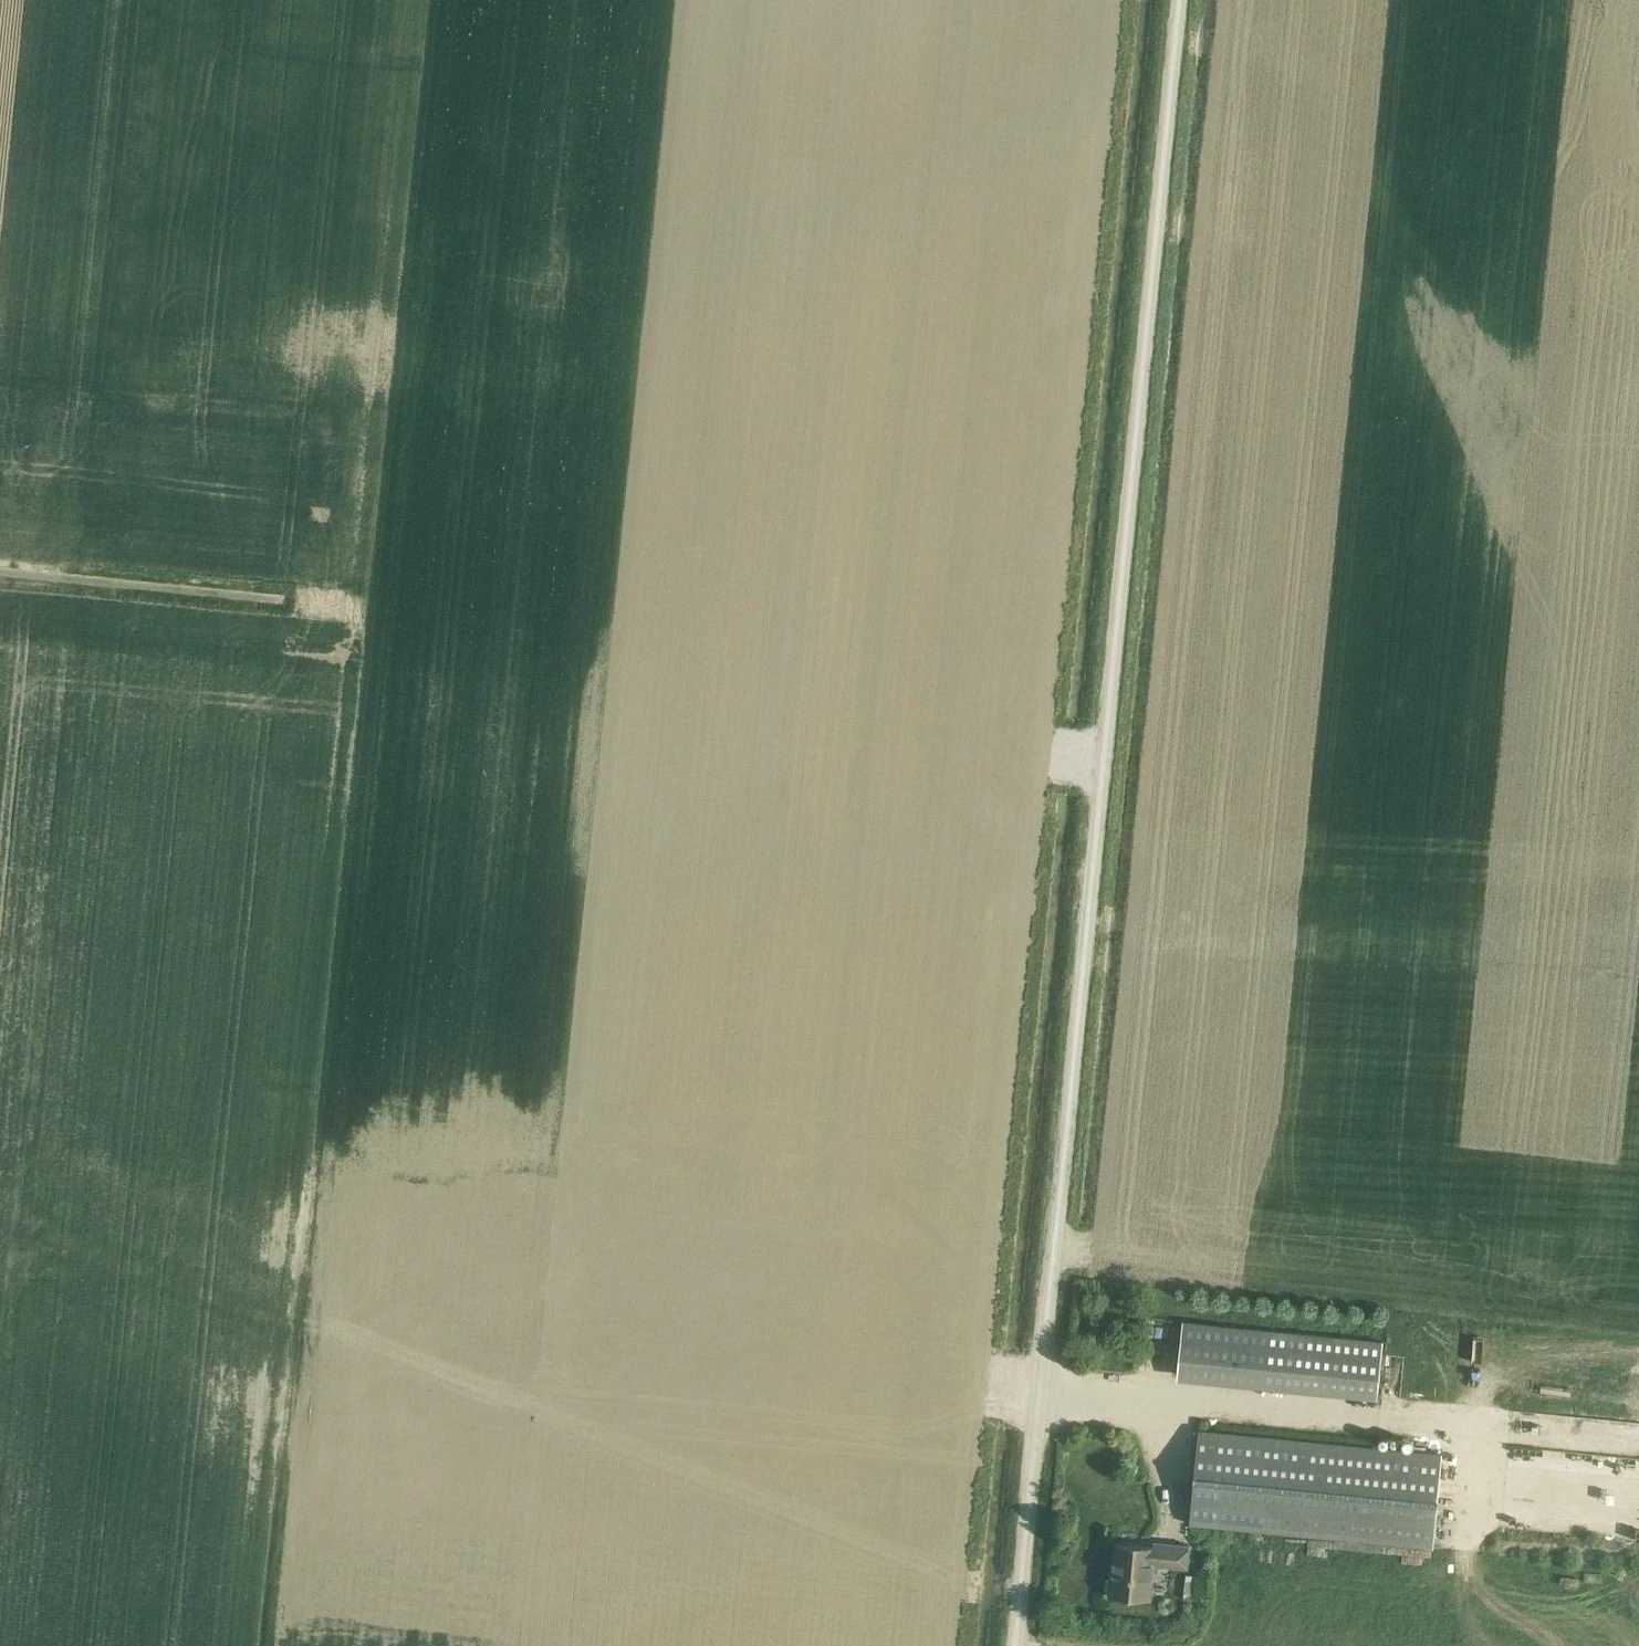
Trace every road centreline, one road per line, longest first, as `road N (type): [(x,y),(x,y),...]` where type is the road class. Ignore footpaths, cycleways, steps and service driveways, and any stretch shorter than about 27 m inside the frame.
road 1 (unclassified): [(1016,1645),(1174,0)]

